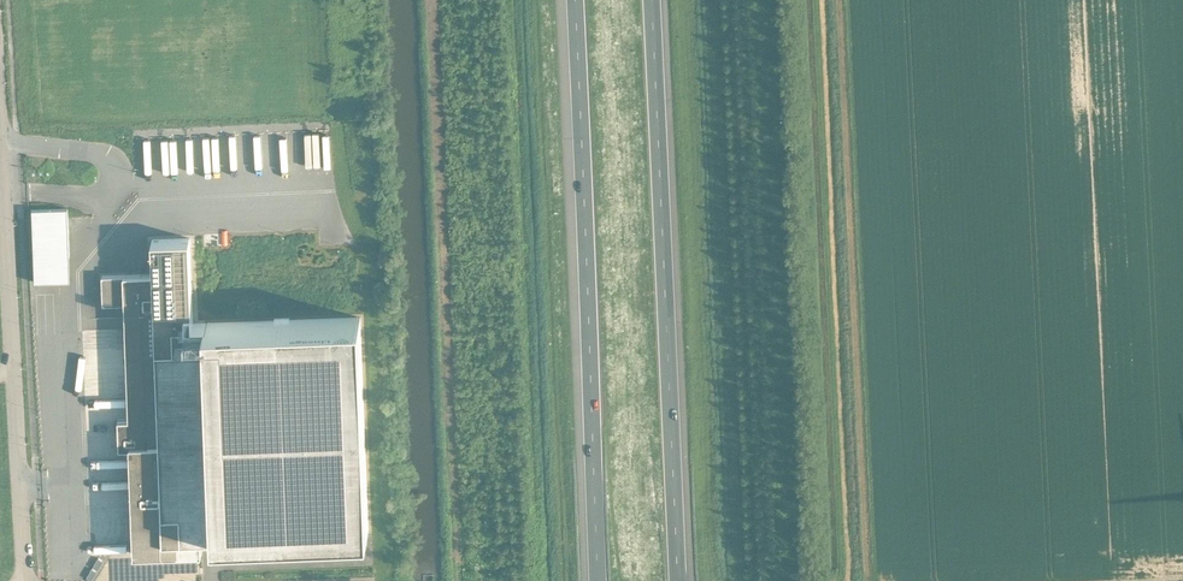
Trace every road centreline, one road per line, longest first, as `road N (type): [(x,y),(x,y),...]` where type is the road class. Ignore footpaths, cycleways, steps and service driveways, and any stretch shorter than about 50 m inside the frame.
road 1 (motorway): [(677,580),(653,0)]
road 2 (motorway): [(576,0),(598,580)]
road 3 (unclassified): [(26,580),(0,137)]

